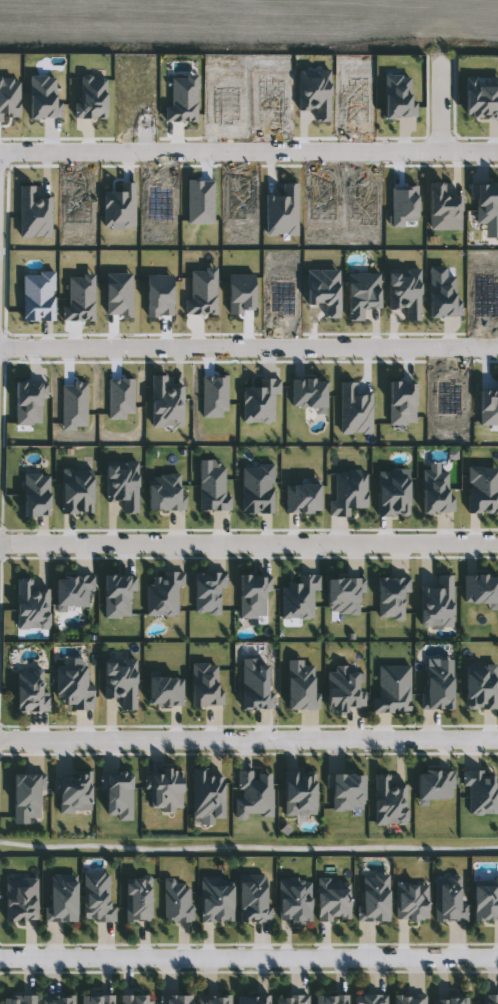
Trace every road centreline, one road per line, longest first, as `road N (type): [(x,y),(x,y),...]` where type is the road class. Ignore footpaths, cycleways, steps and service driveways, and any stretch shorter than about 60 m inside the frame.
road 1 (residential): [(497,957),(0,959)]
road 2 (residential): [(0,153),(497,151)]
road 3 (residential): [(0,350),(497,348)]
road 4 (residential): [(497,739),(0,741)]
road 5 (residential): [(497,544),(0,545)]

